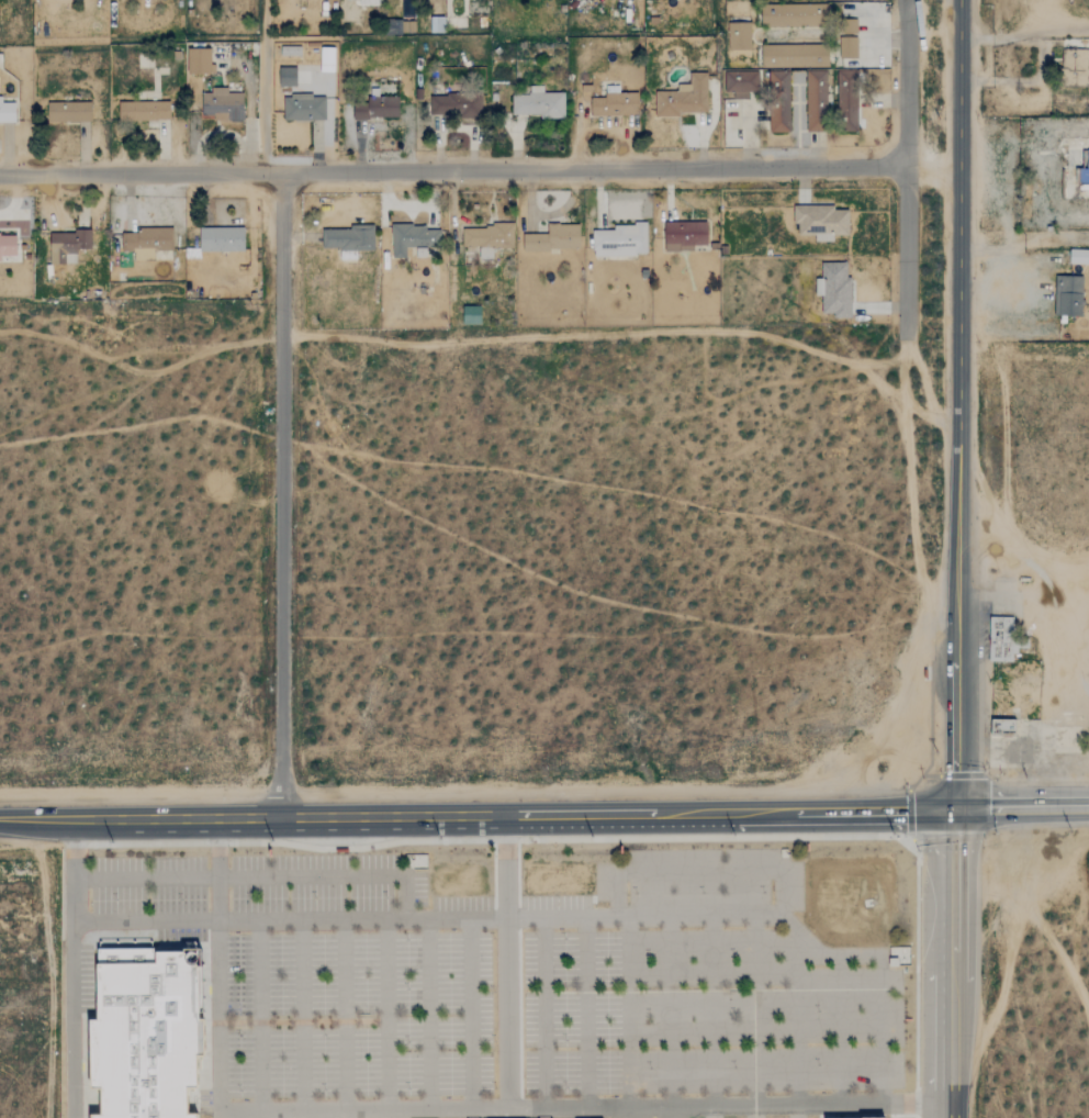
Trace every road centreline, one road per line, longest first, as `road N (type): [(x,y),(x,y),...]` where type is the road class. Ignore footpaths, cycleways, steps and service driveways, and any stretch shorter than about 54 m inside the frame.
road 1 (residential): [(0,172),(907,165)]
road 2 (primary): [(953,810),(75,817)]
road 3 (secondary): [(962,0),(953,810)]
road 4 (residential): [(282,817),(281,170)]
road 5 (residential): [(907,338),(905,0)]
road 6 (tertiary): [(946,1117),(953,810)]
road 7 (primary): [(1088,808),(953,810)]

